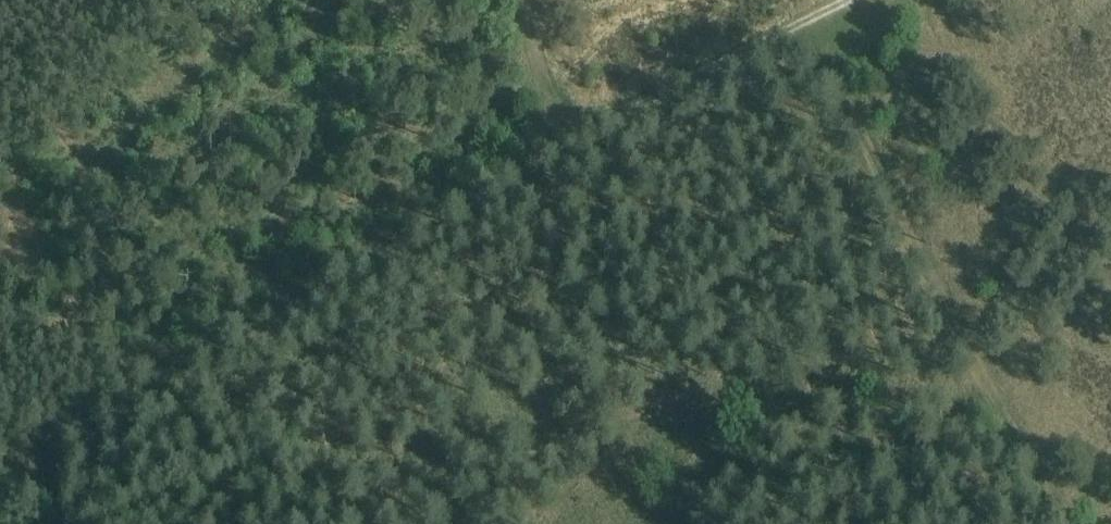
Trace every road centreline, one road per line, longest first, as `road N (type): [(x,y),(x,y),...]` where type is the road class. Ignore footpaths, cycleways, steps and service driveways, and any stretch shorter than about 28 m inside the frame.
road 1 (track): [(992,387),(884,412),(376,432),(274,413),(0,312)]
road 2 (track): [(0,460),(579,139),(516,0)]
road 3 (track): [(819,12),(940,294),(1063,523)]
road 4 (track): [(0,72),(205,254),(304,290)]

